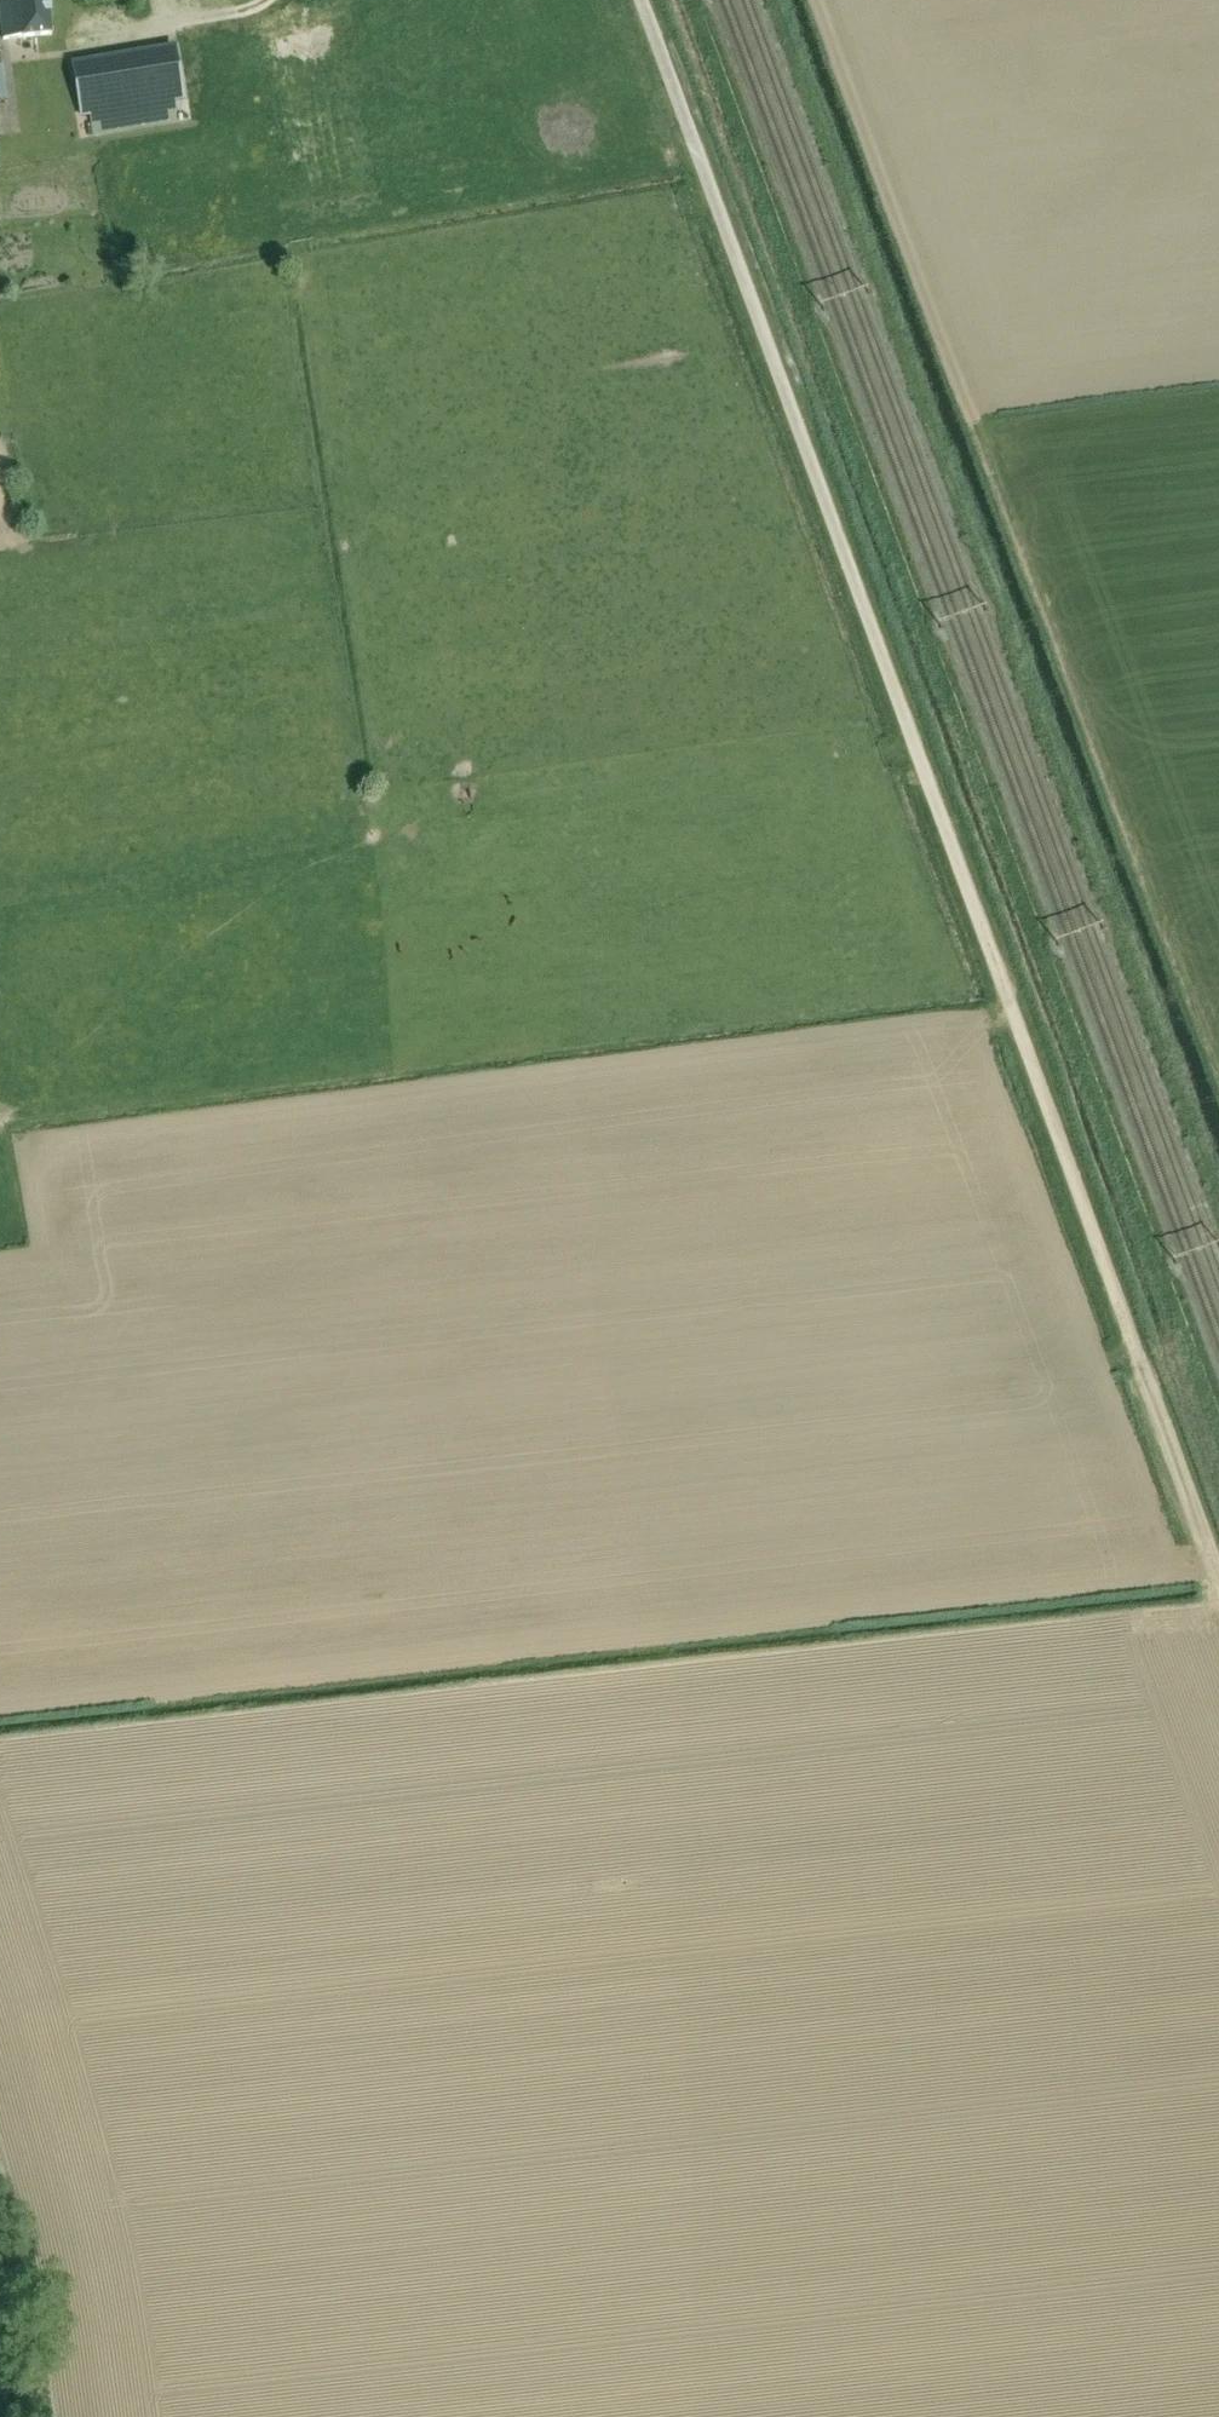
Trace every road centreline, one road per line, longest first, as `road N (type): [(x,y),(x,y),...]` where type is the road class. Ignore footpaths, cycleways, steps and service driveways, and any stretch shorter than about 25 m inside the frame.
road 1 (unknown): [(1137,1353),(1218,1570)]

